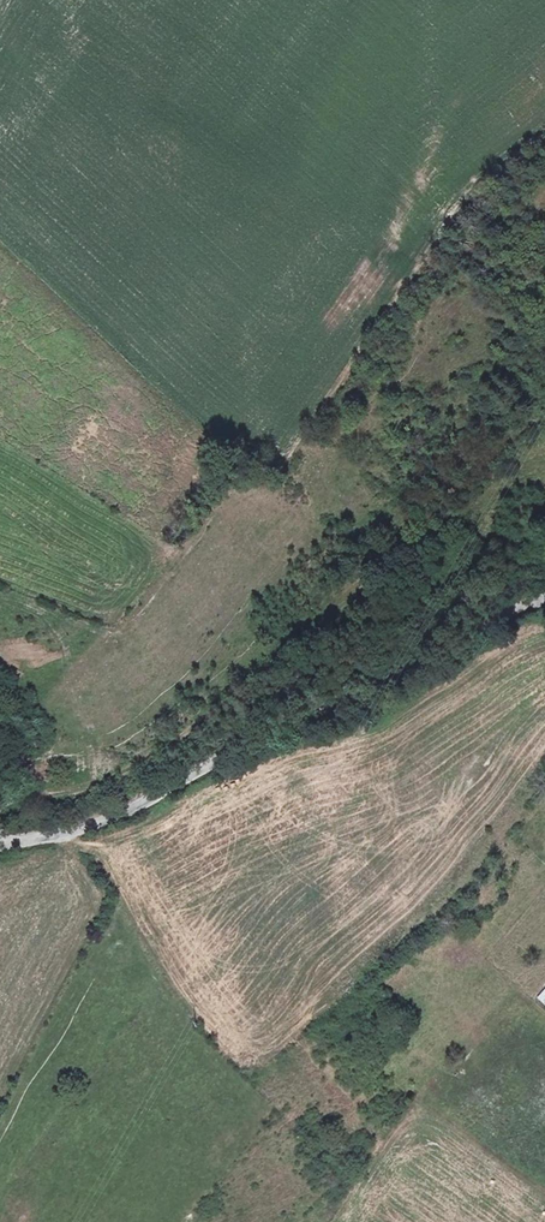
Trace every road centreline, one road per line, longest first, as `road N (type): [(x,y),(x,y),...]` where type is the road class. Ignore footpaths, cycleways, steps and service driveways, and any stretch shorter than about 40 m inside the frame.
road 1 (unclassified): [(0,841),(74,832),(544,600)]

